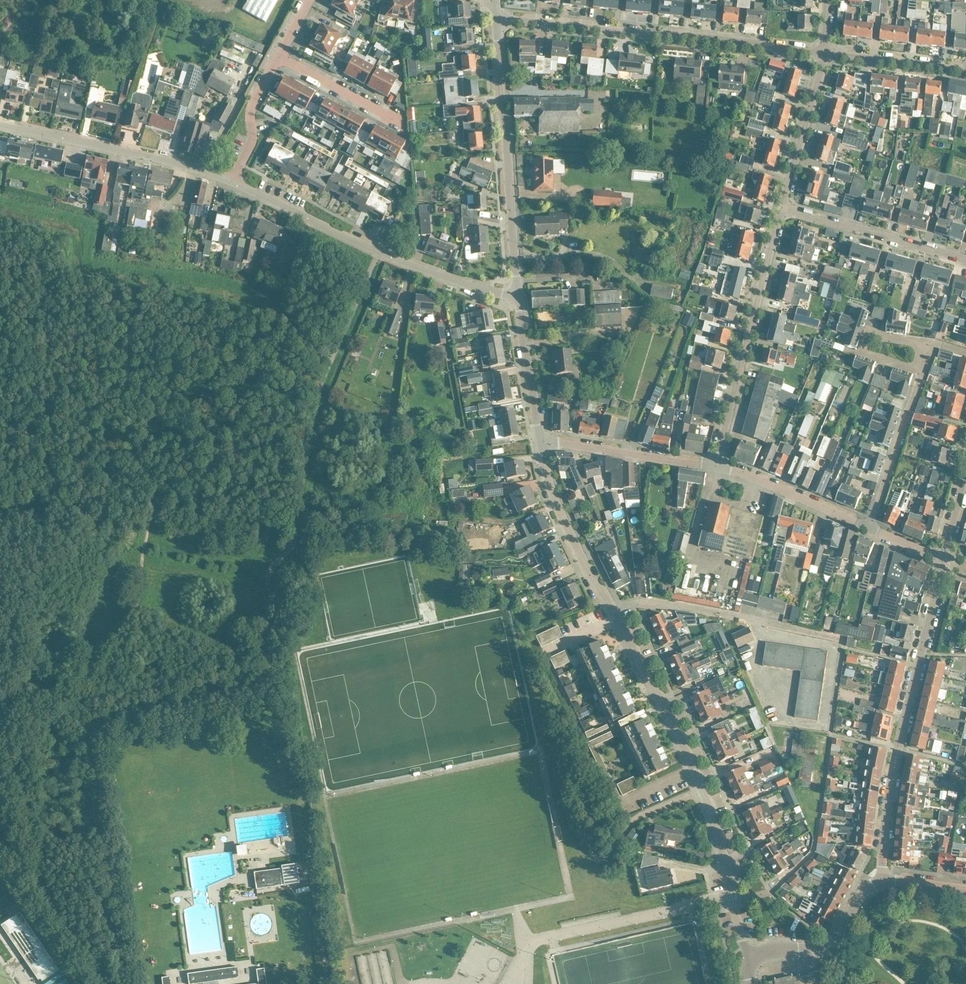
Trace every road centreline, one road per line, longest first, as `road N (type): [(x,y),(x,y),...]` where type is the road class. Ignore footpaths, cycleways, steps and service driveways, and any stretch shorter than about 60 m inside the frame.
road 1 (unclassified): [(756,957),(740,937),(714,812),(553,497),(540,442)]
road 2 (residential): [(884,882),(898,750),(943,560)]
road 3 (unclassified): [(824,54),(498,18)]
road 4 (unclassified): [(518,294),(378,252),(233,182)]
road 5 (unclassified): [(518,294),(498,18)]
road 6 (residential): [(716,467),(785,208)]
road 7 (unclassified): [(233,182),(0,125)]
road 8 (residential): [(965,260),(785,208)]
road 9 (residential): [(716,467),(540,442)]
road 10 (residential): [(868,528),(921,370)]
road 11 (residential): [(868,528),(716,467)]
road 12 (unclassified): [(756,957),(833,944),(859,899),(884,882)]
road 13 (residential): [(785,208),(824,54)]
road 14 (unclassified): [(540,442),(518,294)]
road 15 (residential): [(921,370),(862,352),(868,330),(928,346)]
road 16 (unclassified): [(965,71),(824,54)]
road 17 (residential): [(279,57),(251,107),(252,144),(233,182)]
road 18 (residential): [(395,121),(279,57)]

